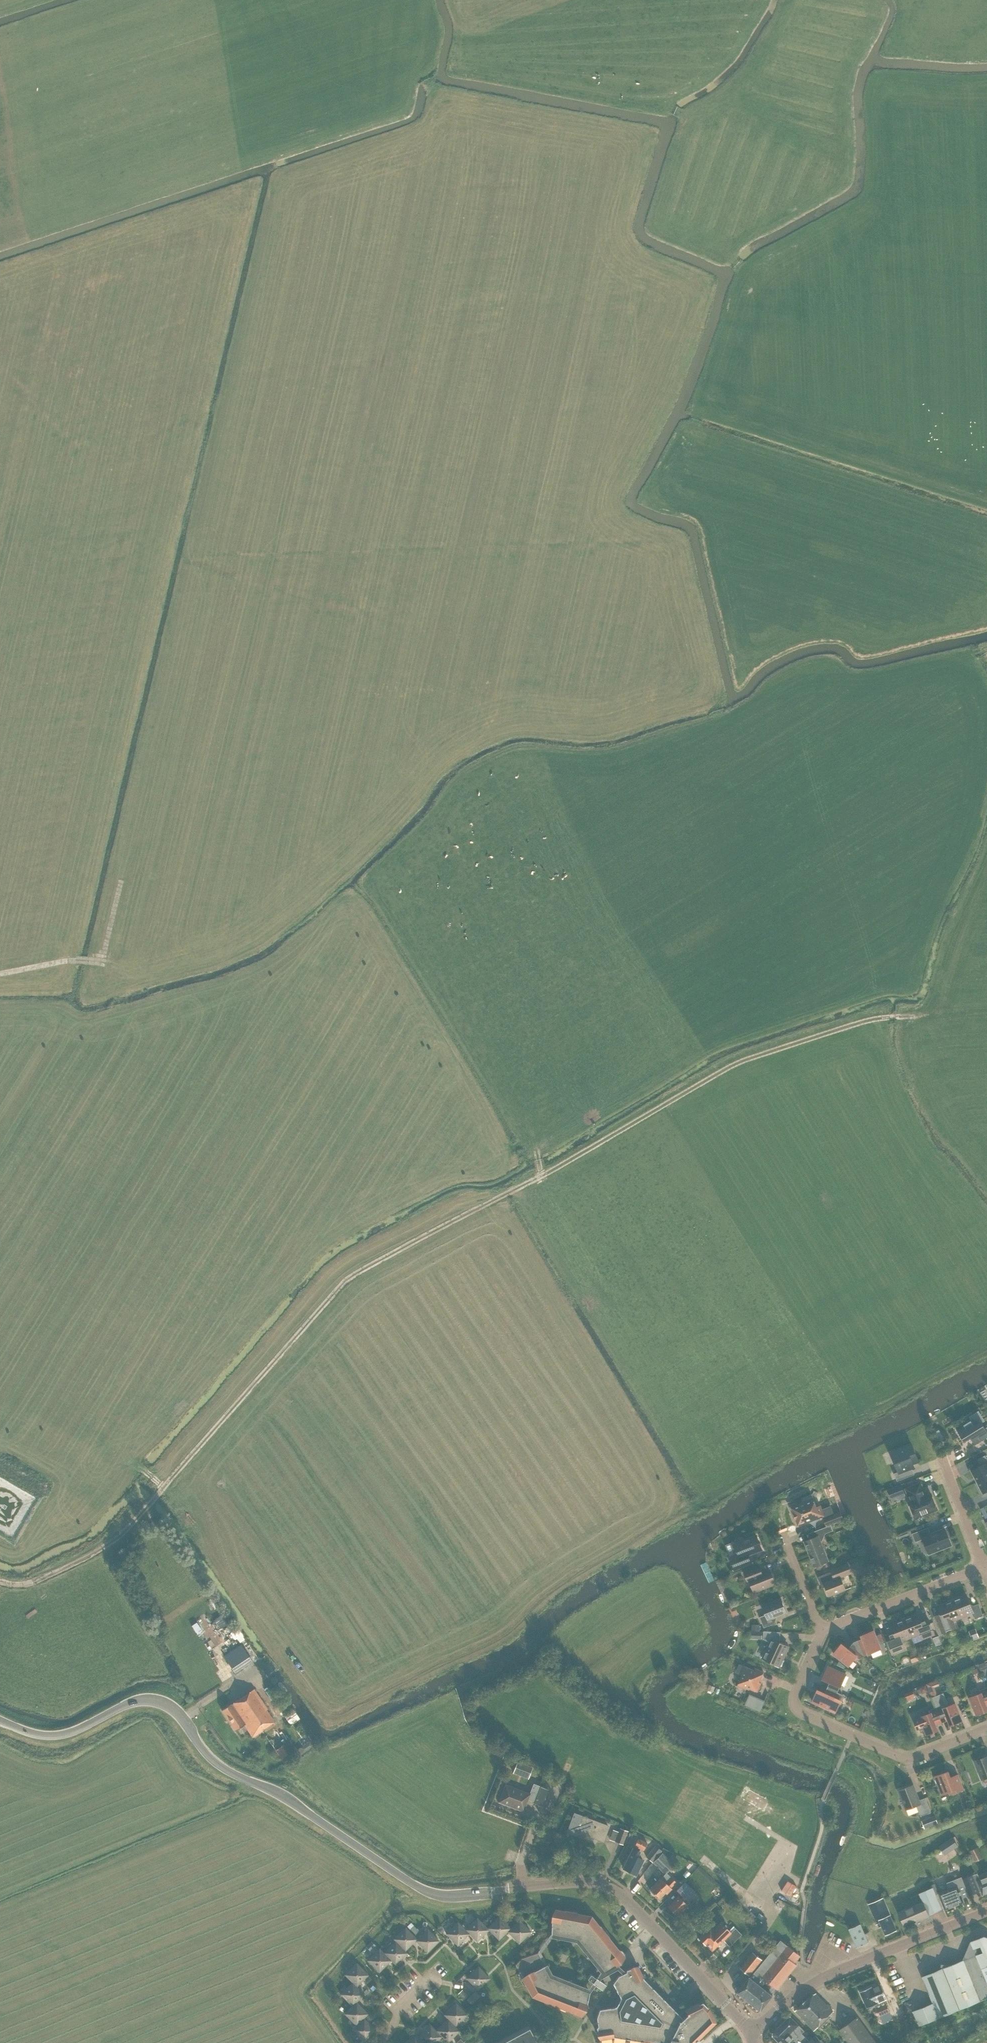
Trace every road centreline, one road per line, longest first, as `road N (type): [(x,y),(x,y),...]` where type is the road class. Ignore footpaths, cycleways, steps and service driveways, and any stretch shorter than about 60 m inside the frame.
road 1 (track): [(0,1580),(37,1581),(111,1543),(350,1277),(731,1066),(901,1017)]
road 2 (tertiary): [(750,2030),(629,1902),(603,1885),(449,1895),(422,1888),(218,1765),(159,1703),(128,1703),(63,1734),(0,1720)]
road 3 (residential): [(821,1631),(794,1697),(799,1712),(907,1760),(986,1729)]
road 4 (tertiary): [(750,2030),(814,1982),(986,1912)]
road 5 (track): [(0,974),(102,962),(121,882)]
road 6 (residential): [(985,1569),(821,1631)]

